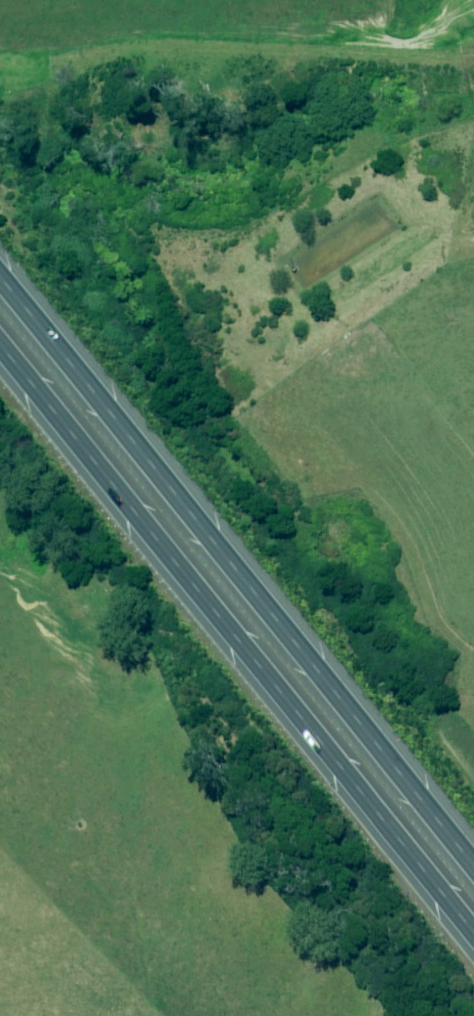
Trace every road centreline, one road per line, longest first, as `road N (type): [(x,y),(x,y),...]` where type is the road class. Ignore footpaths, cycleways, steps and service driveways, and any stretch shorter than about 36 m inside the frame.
road 1 (motorway): [(0,285),(473,875)]
road 2 (motorway): [(473,945),(0,365)]
road 3 (track): [(473,58),(140,53),(81,60),(0,91)]

